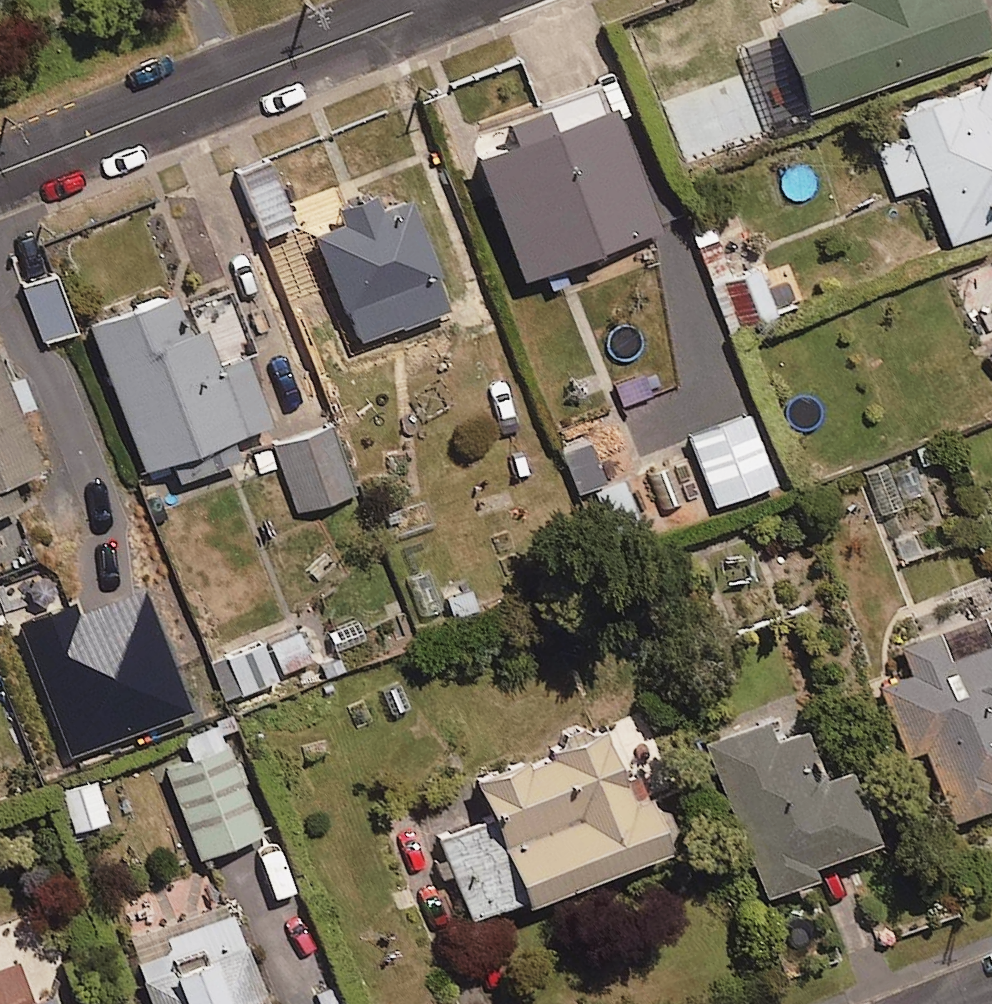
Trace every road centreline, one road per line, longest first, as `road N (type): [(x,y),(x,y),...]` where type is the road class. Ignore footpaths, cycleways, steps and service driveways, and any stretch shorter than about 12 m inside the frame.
road 1 (residential): [(0,172),(439,0)]

